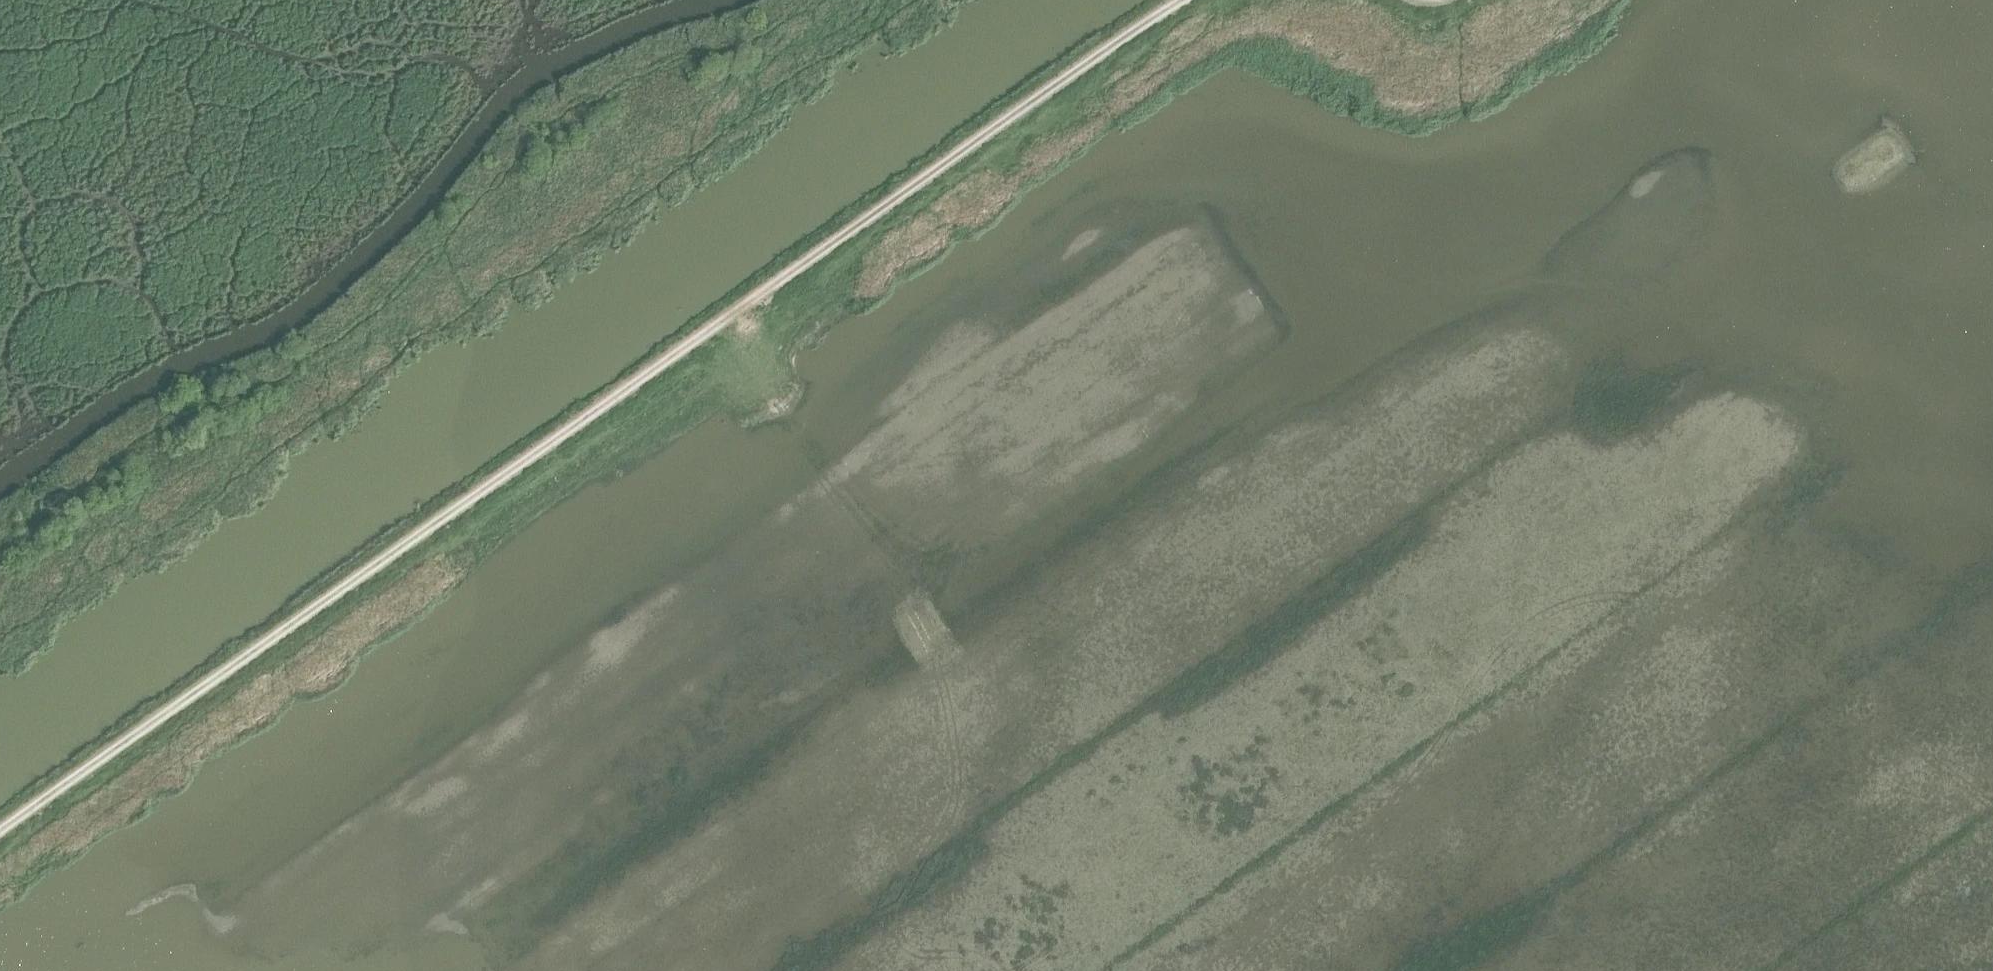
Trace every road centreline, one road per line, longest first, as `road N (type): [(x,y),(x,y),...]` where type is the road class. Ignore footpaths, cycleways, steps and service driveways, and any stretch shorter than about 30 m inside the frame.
road 1 (track): [(1178,0),(0,833)]

